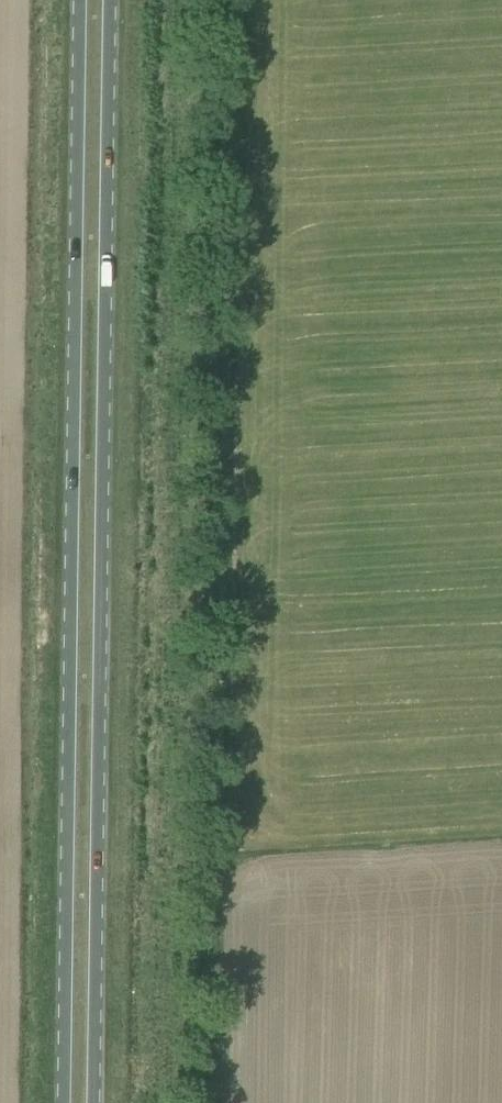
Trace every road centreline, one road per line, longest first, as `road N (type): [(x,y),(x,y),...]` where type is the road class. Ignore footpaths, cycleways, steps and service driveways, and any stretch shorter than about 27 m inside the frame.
road 1 (primary): [(80,0),(63,1102)]
road 2 (track): [(203,1102),(219,0)]
road 3 (primary): [(92,1102),(108,0)]

